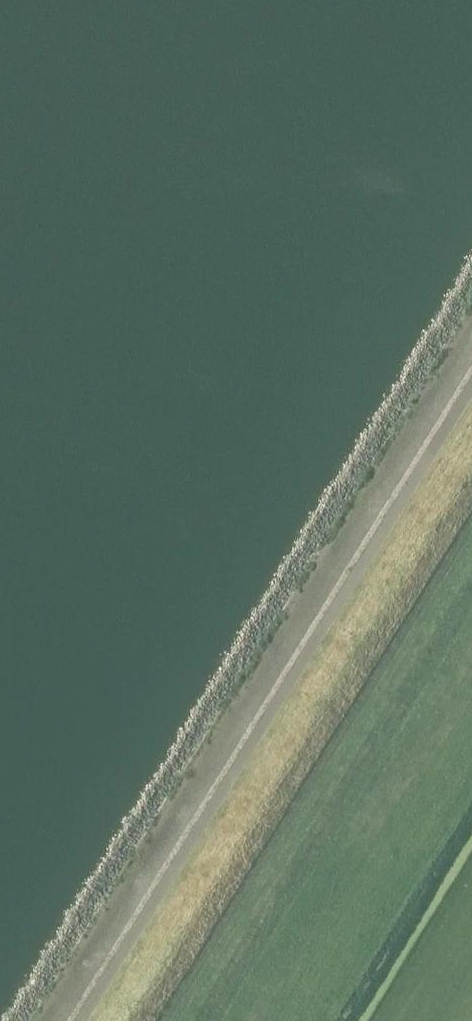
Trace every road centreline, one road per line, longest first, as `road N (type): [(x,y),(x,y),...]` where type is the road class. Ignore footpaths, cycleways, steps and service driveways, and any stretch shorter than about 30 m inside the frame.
road 1 (unclassified): [(80,1020),(471,386)]

